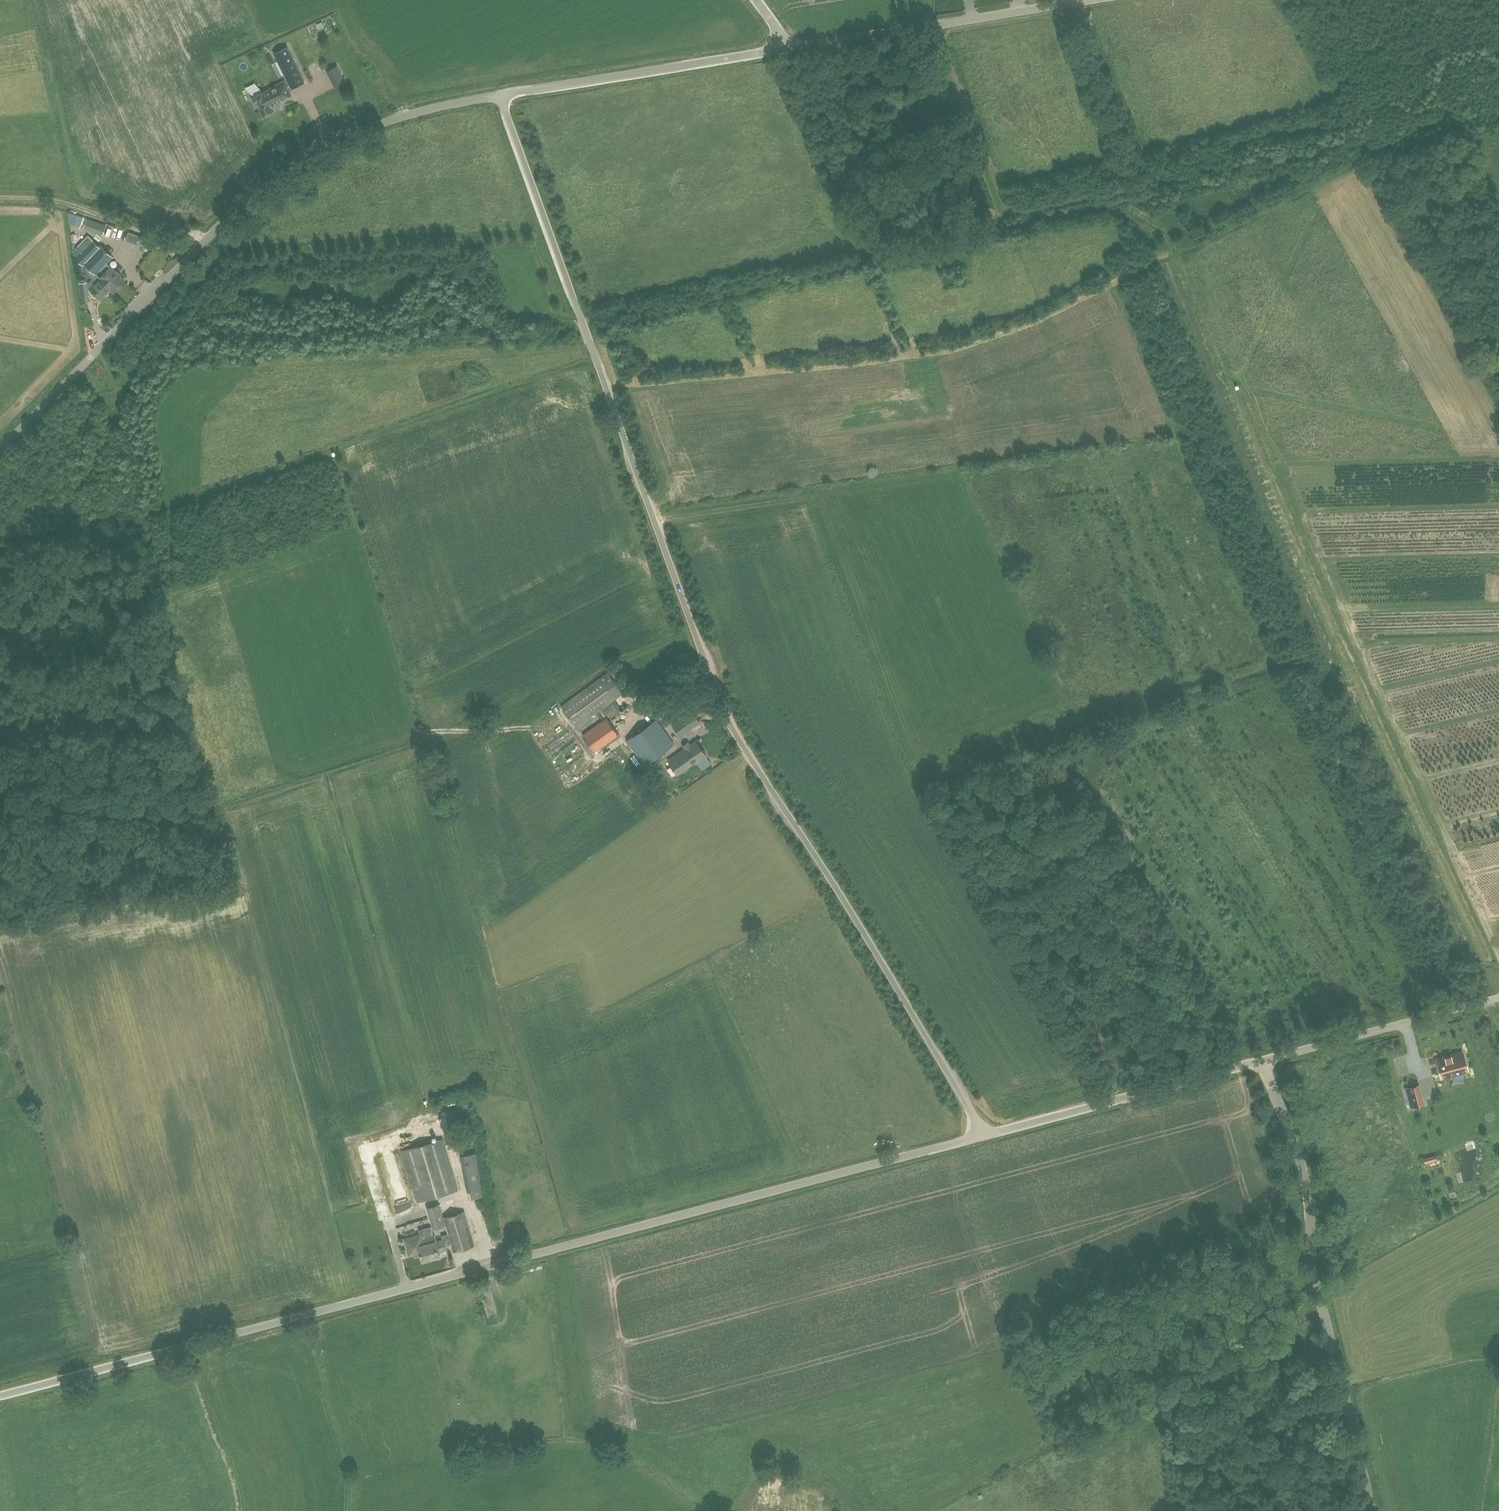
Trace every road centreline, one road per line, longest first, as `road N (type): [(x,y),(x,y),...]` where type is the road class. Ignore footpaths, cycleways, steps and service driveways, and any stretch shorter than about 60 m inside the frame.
road 1 (unclassified): [(983,1136),(721,706),(500,95)]
road 2 (unclassified): [(0,1395),(983,1136)]
road 3 (unclassified): [(0,448),(278,170),(389,120),(500,95)]
road 4 (unclassified): [(1373,1510),(1300,1170),(1262,1061)]
road 5 (unclassified): [(785,50),(1083,0)]
road 6 (unclassified): [(983,1136),(1262,1061)]
road 7 (unclassified): [(500,95),(785,50)]
road 8 (unclassified): [(1262,1061),(1498,998)]
road 9 (track): [(0,196),(71,205),(194,251)]
road 10 (track): [(927,26),(1003,214)]

